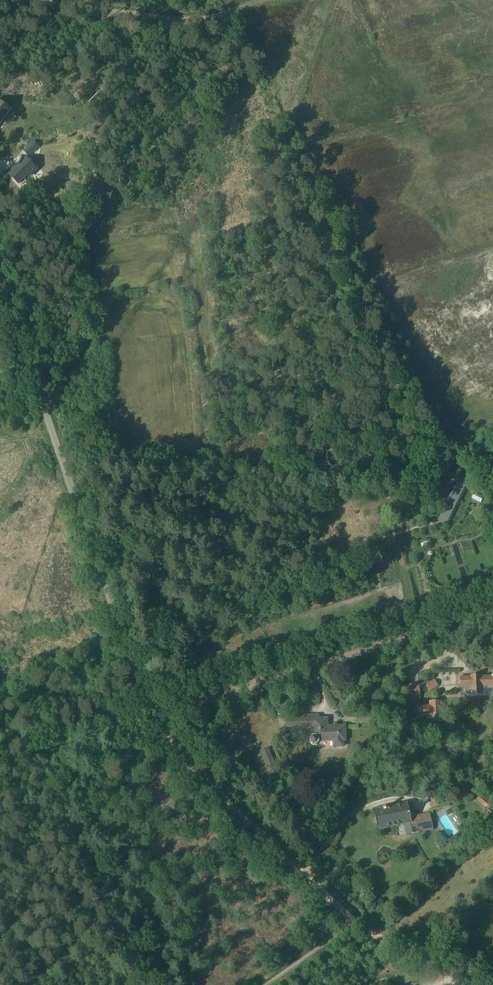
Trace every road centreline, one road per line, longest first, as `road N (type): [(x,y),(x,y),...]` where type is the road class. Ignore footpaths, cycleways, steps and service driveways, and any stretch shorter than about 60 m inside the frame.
road 1 (unclassified): [(156,715),(0,279)]
road 2 (track): [(156,715),(173,750),(348,921),(433,971)]
road 3 (unclassified): [(156,715),(492,608)]
road 4 (track): [(50,0),(177,20),(265,0)]
road 5 (track): [(0,740),(156,715)]

